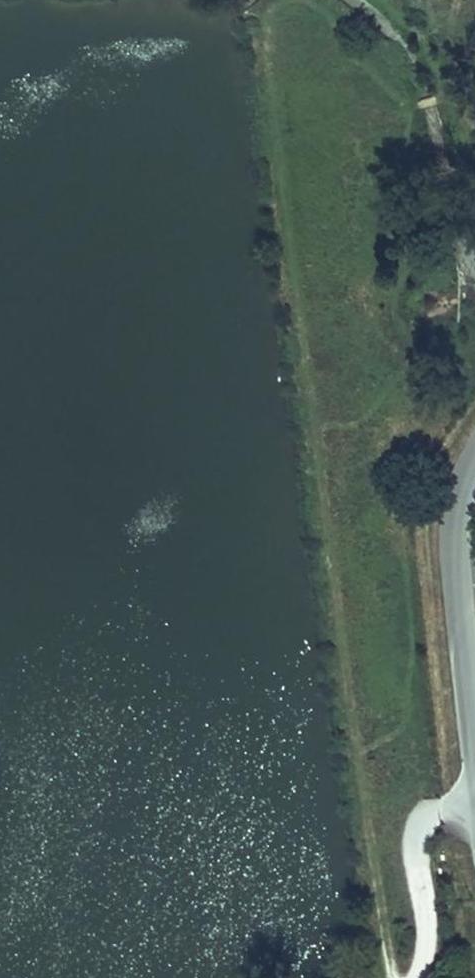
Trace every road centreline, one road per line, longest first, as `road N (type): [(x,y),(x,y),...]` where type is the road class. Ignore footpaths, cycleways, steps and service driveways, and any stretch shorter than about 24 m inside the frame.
road 1 (unclassified): [(474,737),(450,517),(474,454)]

